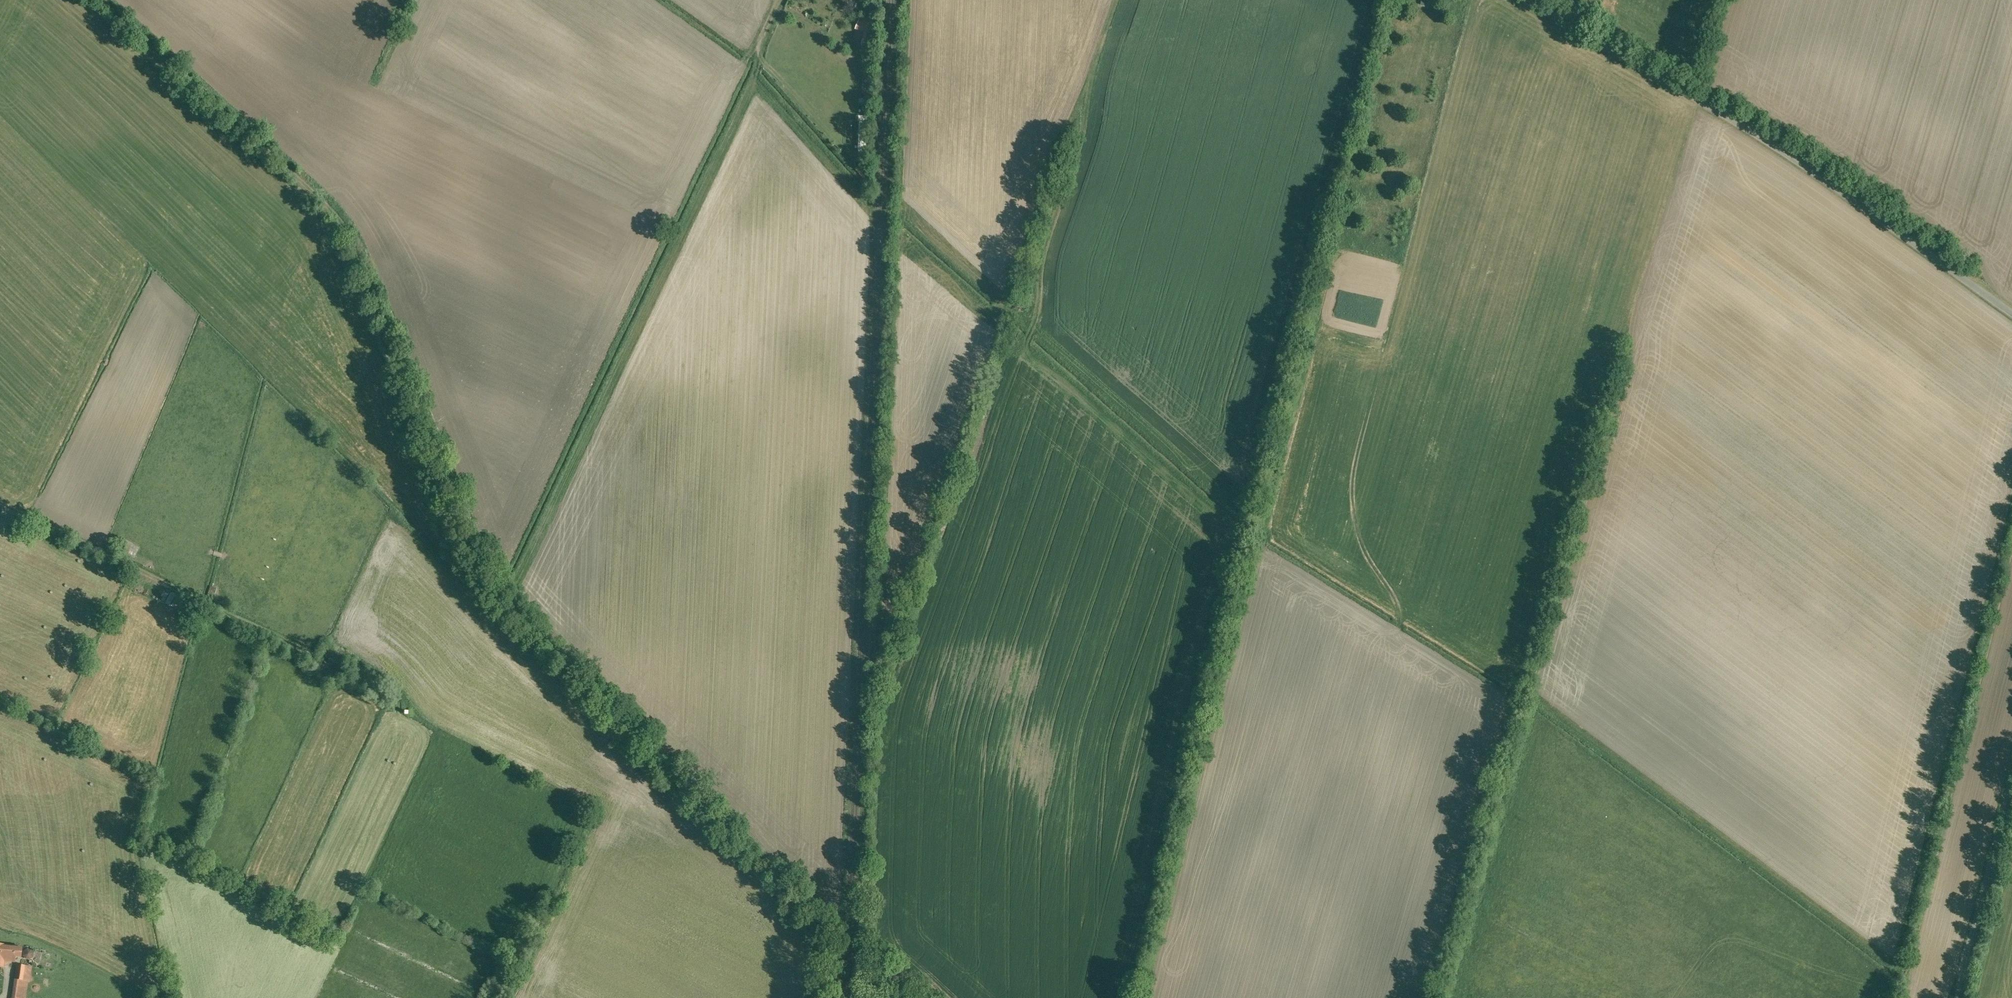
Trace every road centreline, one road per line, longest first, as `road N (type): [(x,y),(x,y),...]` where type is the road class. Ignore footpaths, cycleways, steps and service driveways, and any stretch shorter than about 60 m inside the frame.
road 1 (track): [(824,997),(826,962),(811,922),(694,792),(519,622),(484,573),(352,238),(297,169),(99,0)]
road 2 (unclassified): [(2011,307),(1790,148),(1539,0)]
road 3 (unclassified): [(2011,761),(1956,997)]

